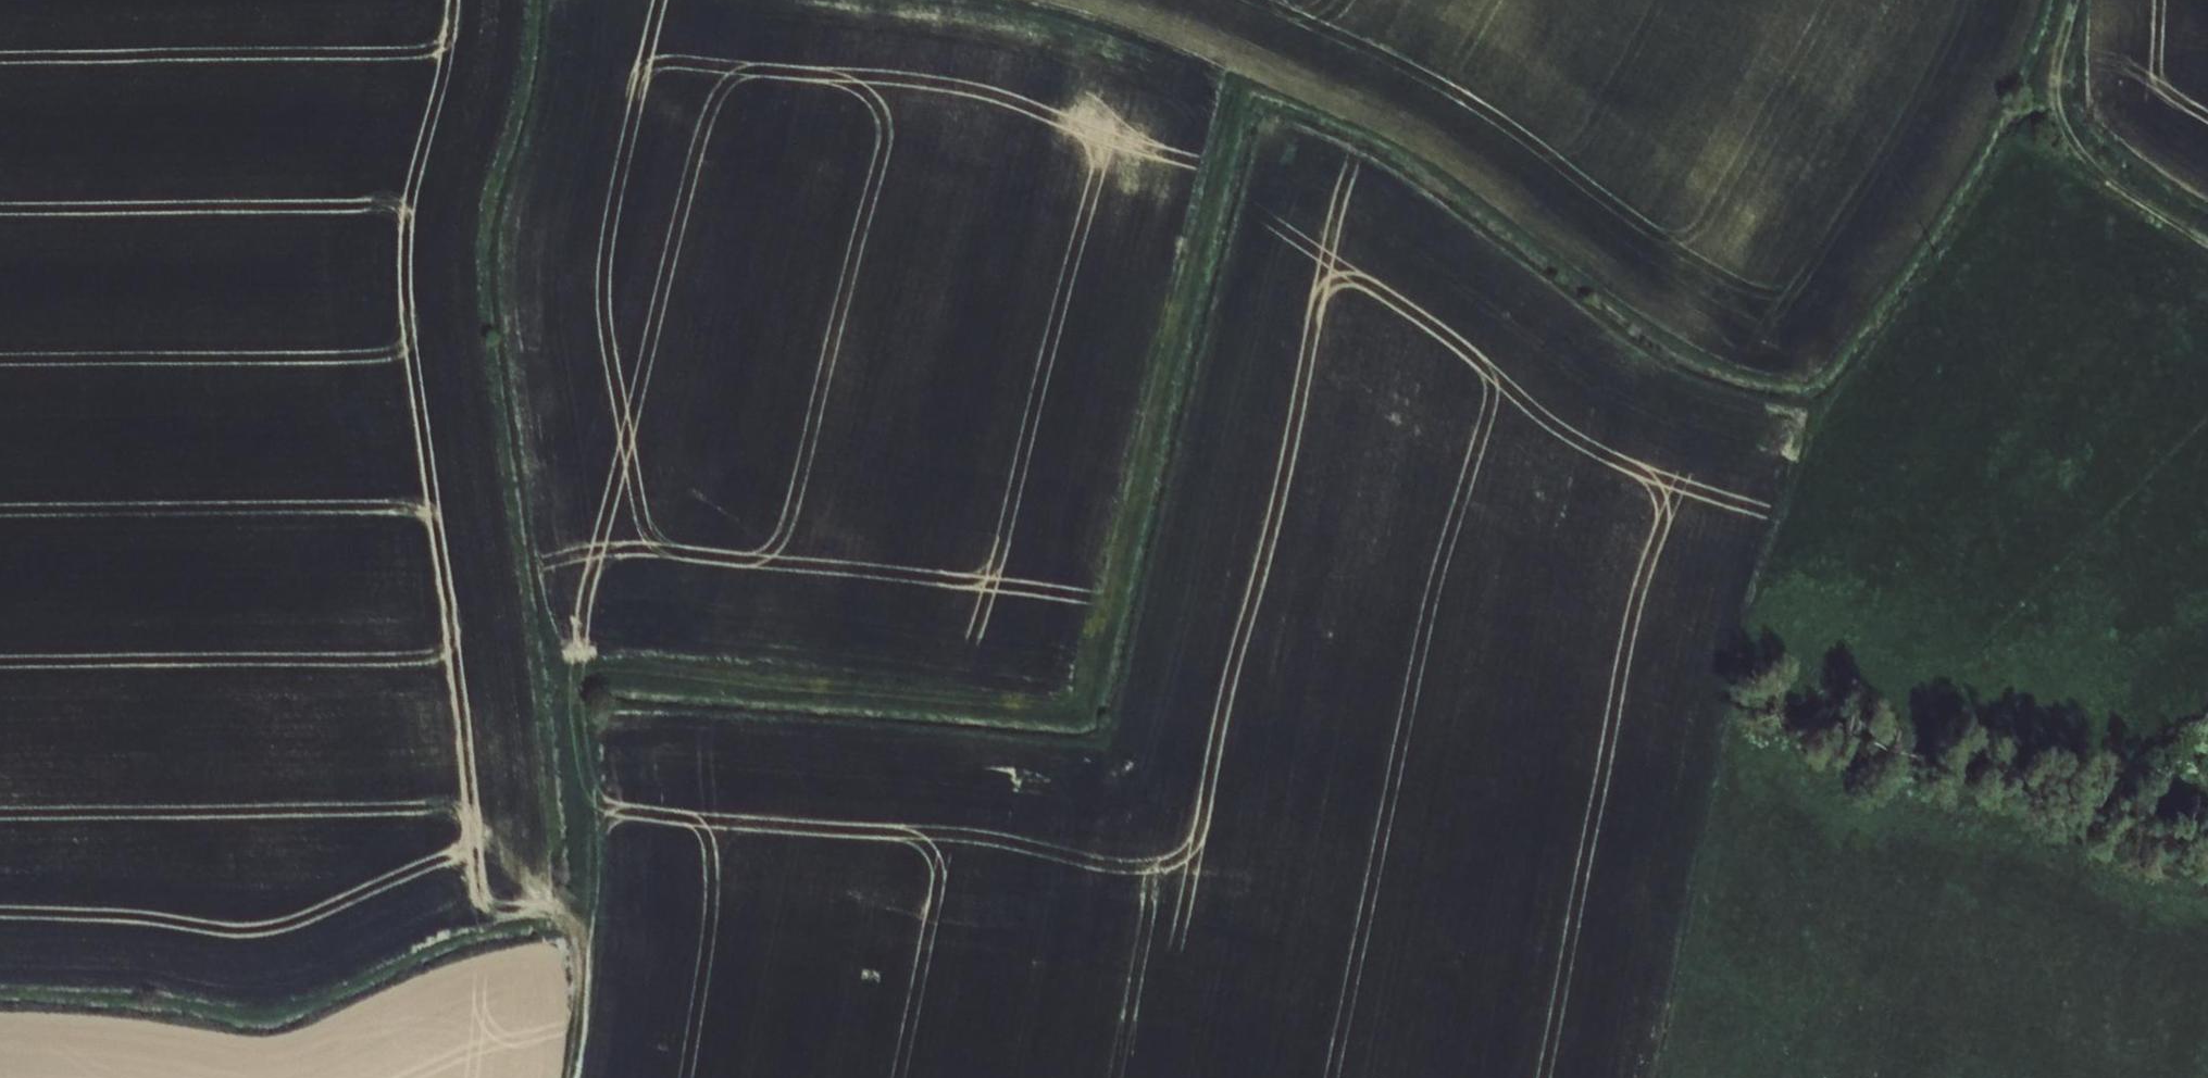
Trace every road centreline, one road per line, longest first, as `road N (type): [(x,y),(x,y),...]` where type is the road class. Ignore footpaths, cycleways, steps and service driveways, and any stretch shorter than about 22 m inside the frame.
road 1 (track): [(583,695),(591,894),(563,1077)]
road 2 (track): [(2067,0),(2050,70),(2054,108),(2083,152),(2207,234)]

